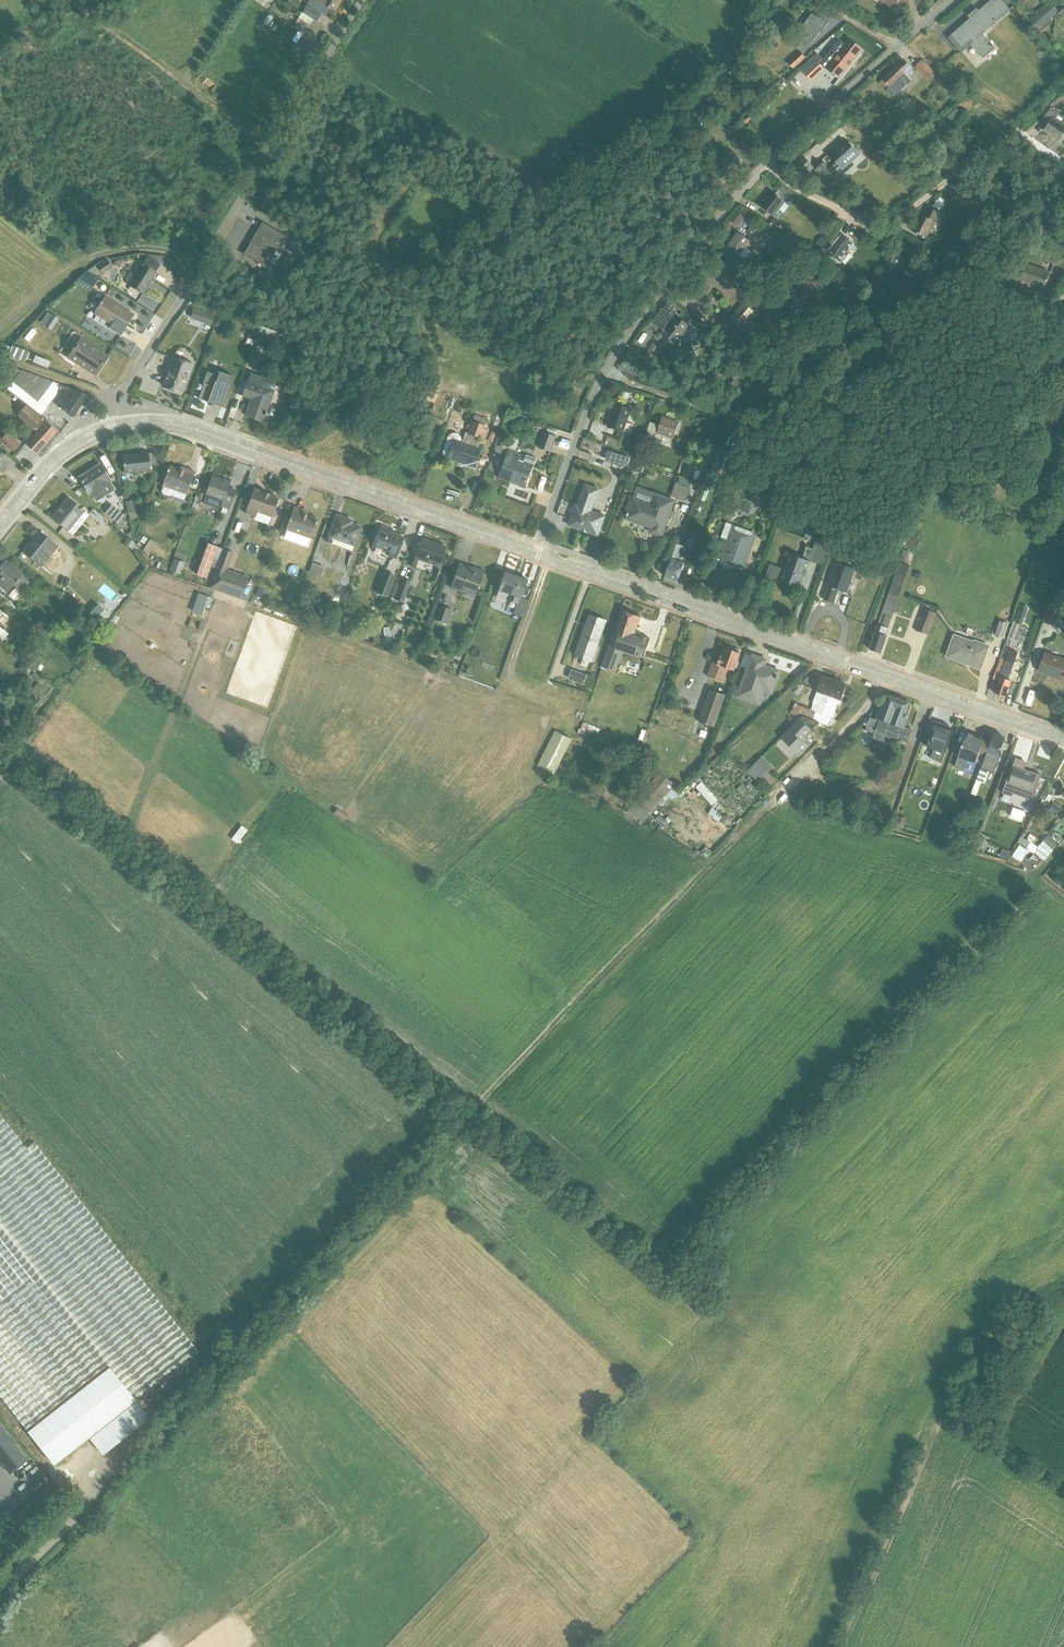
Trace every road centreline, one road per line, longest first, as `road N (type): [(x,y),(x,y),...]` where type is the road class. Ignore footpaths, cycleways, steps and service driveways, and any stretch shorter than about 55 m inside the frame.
road 1 (track): [(463,1117),(667,1269),(1063,847)]
road 2 (tertiary): [(1063,740),(535,551)]
road 3 (unclassified): [(118,391),(362,0)]
road 4 (tertiary): [(535,551),(180,424),(120,425)]
road 5 (residential): [(606,374),(865,461)]
road 6 (residential): [(950,0),(765,162)]
road 7 (unclassified): [(935,1422),(838,1646)]
road 8 (track): [(0,203),(66,255),(152,247),(197,267)]
road 9 (residential): [(880,233),(966,281),(1063,317)]
road 10 (residential): [(606,374),(535,551)]
road 11 (track): [(1063,1316),(1001,1411),(935,1422)]
road 12 (residential): [(1006,139),(880,233)]
road 13 (residential): [(697,247),(606,374)]
road 14 (residential): [(765,162),(880,233)]
road 15 (tertiary): [(83,438),(57,456),(0,524)]

